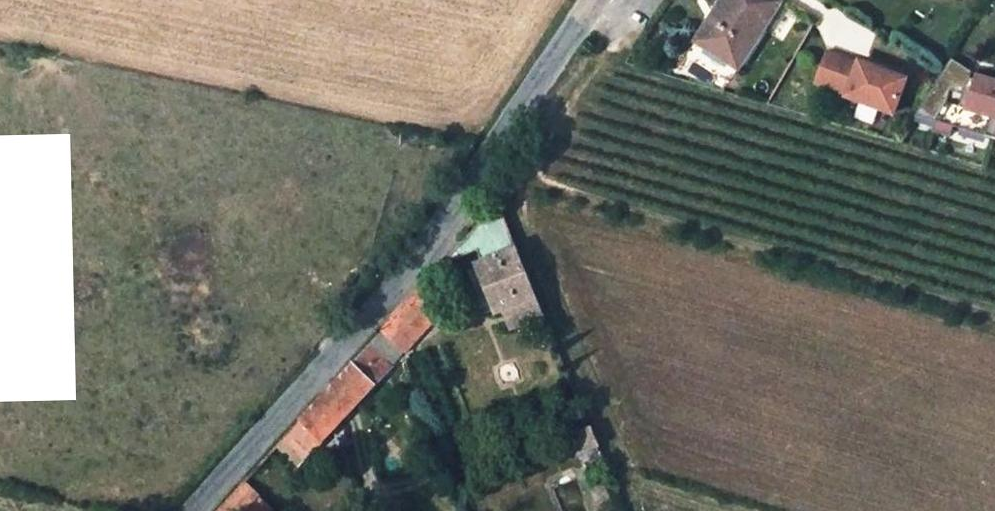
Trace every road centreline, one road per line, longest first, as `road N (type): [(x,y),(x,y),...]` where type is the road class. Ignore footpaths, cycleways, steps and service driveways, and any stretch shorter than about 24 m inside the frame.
road 1 (unclassified): [(604,0),(433,240),(193,510)]
road 2 (track): [(582,30),(593,63),(534,183),(994,313)]

